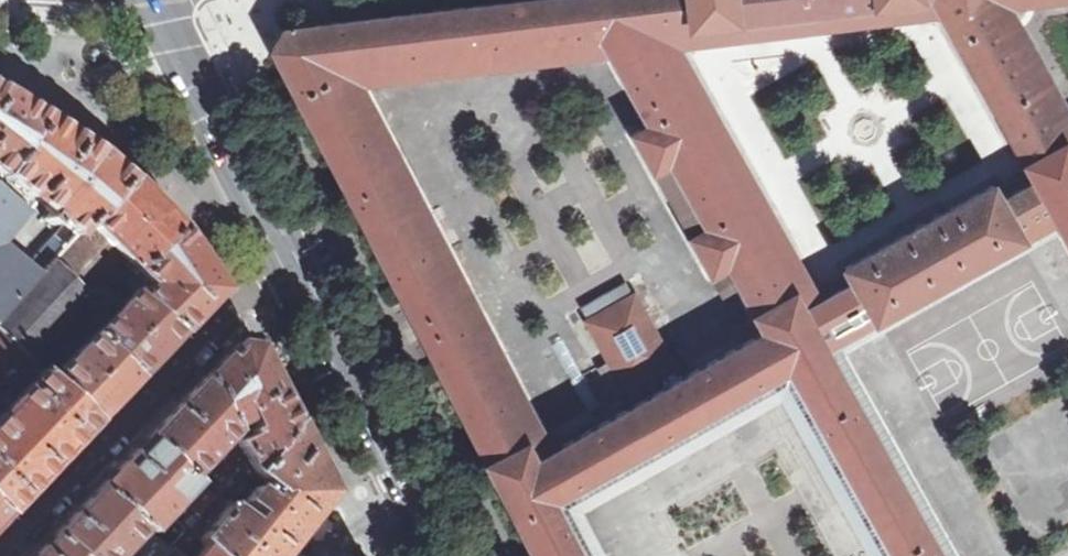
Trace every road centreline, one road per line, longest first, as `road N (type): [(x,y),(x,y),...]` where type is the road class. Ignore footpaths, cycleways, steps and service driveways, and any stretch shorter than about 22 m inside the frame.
road 1 (residential): [(0,550),(287,257)]
road 2 (tertiary): [(155,0),(287,257)]
road 3 (tertiary): [(287,257),(402,475)]

